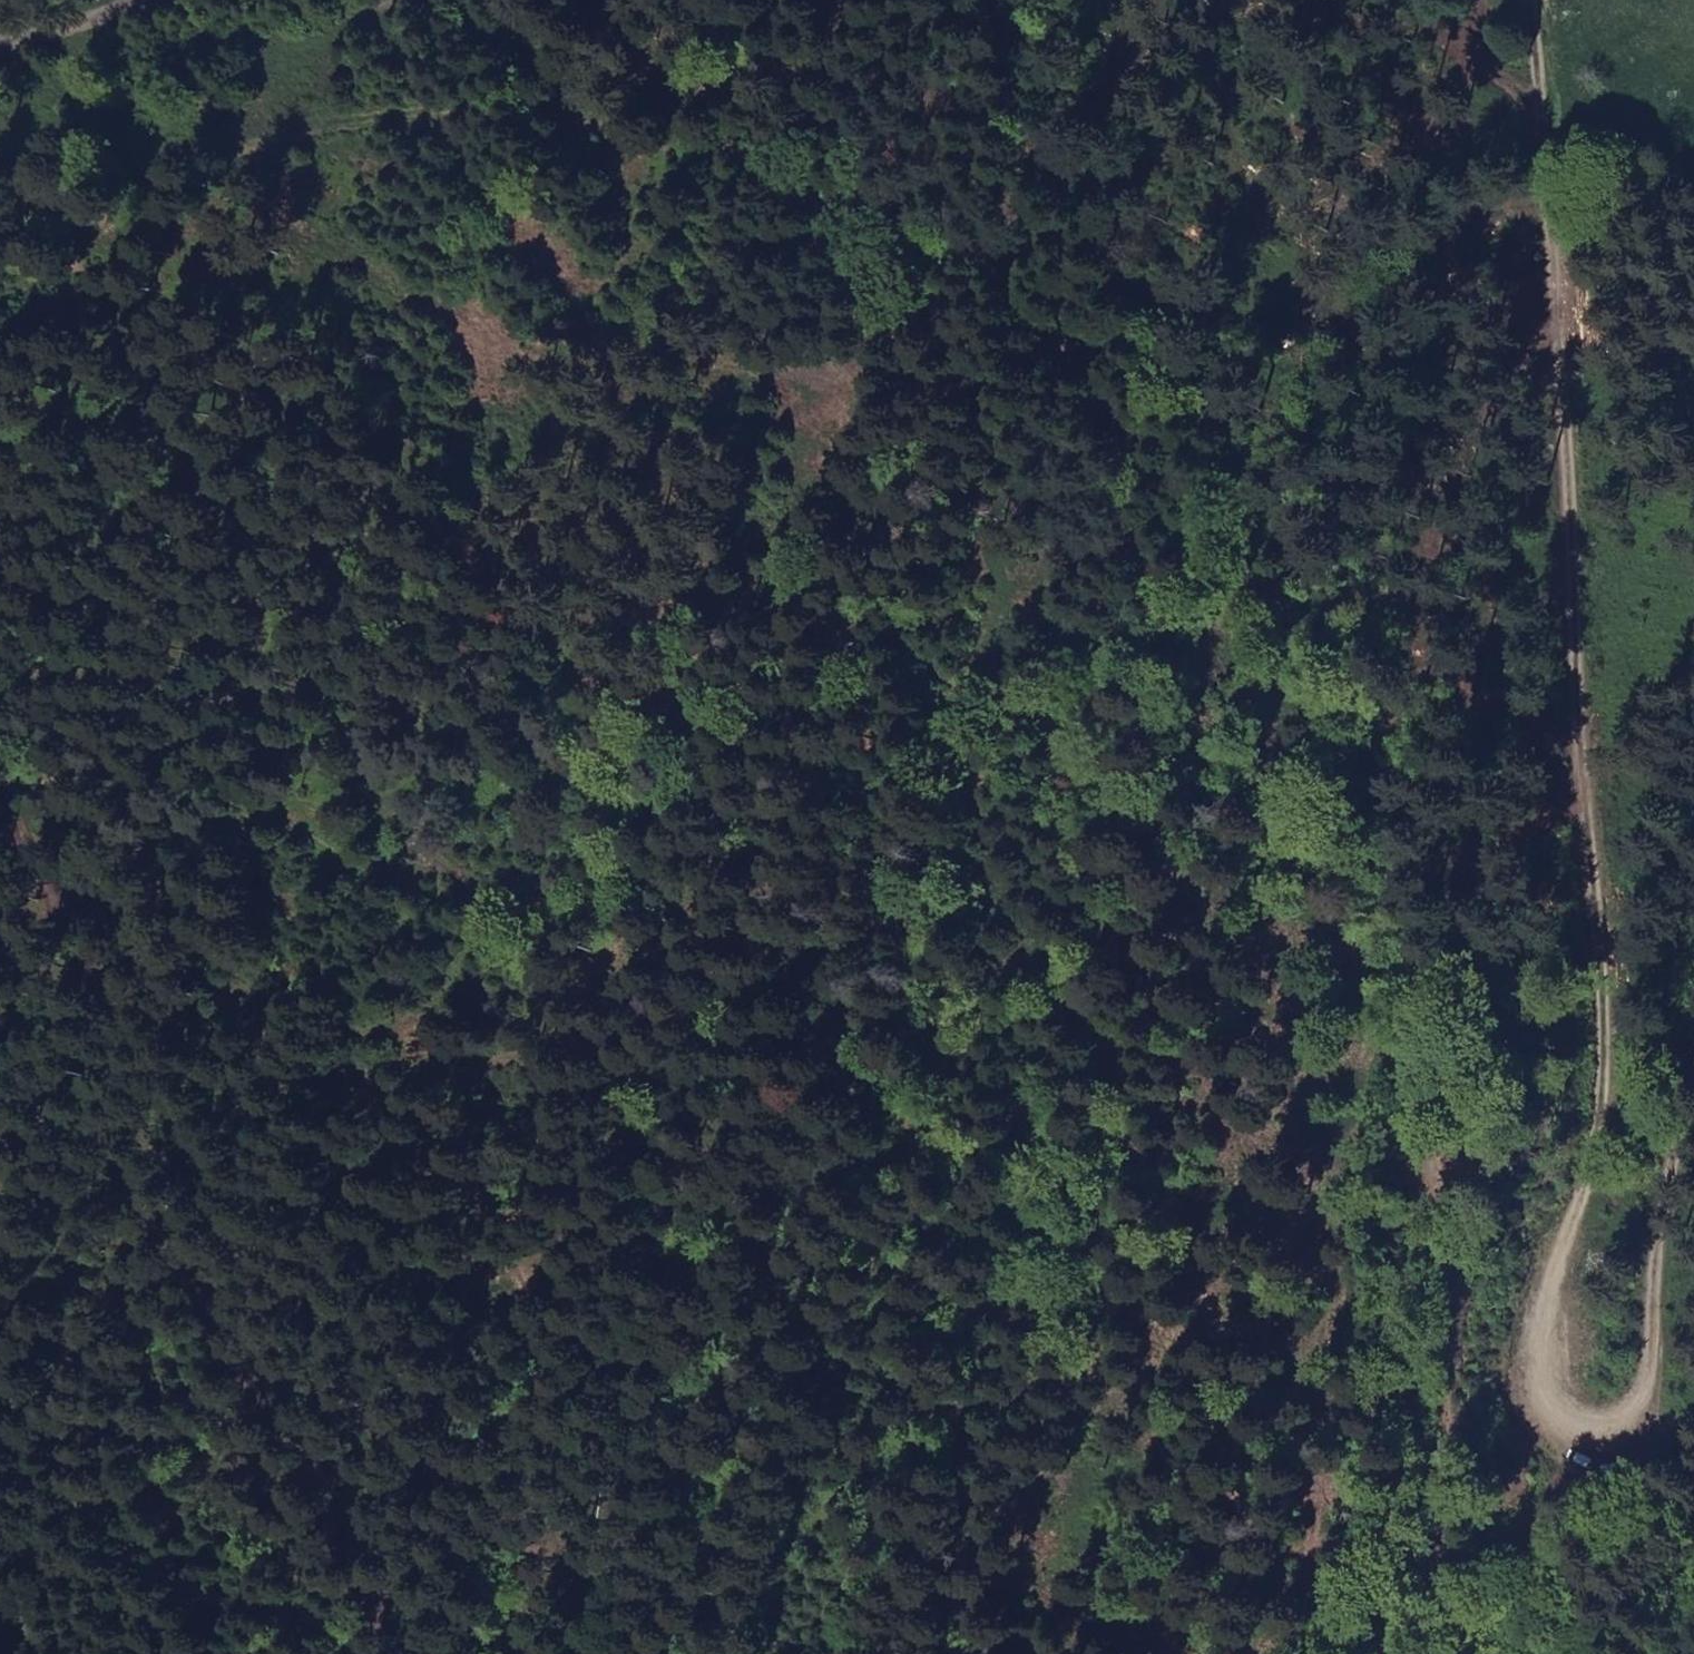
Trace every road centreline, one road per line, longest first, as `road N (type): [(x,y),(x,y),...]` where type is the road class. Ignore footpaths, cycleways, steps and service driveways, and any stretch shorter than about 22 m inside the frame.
road 1 (track): [(1526,0),(1537,35),(1603,694),(1601,1113),(1548,1326),(1545,1434),(1600,1449),(1639,1411),(1693,1135)]
road 2 (track): [(0,37),(120,0)]

